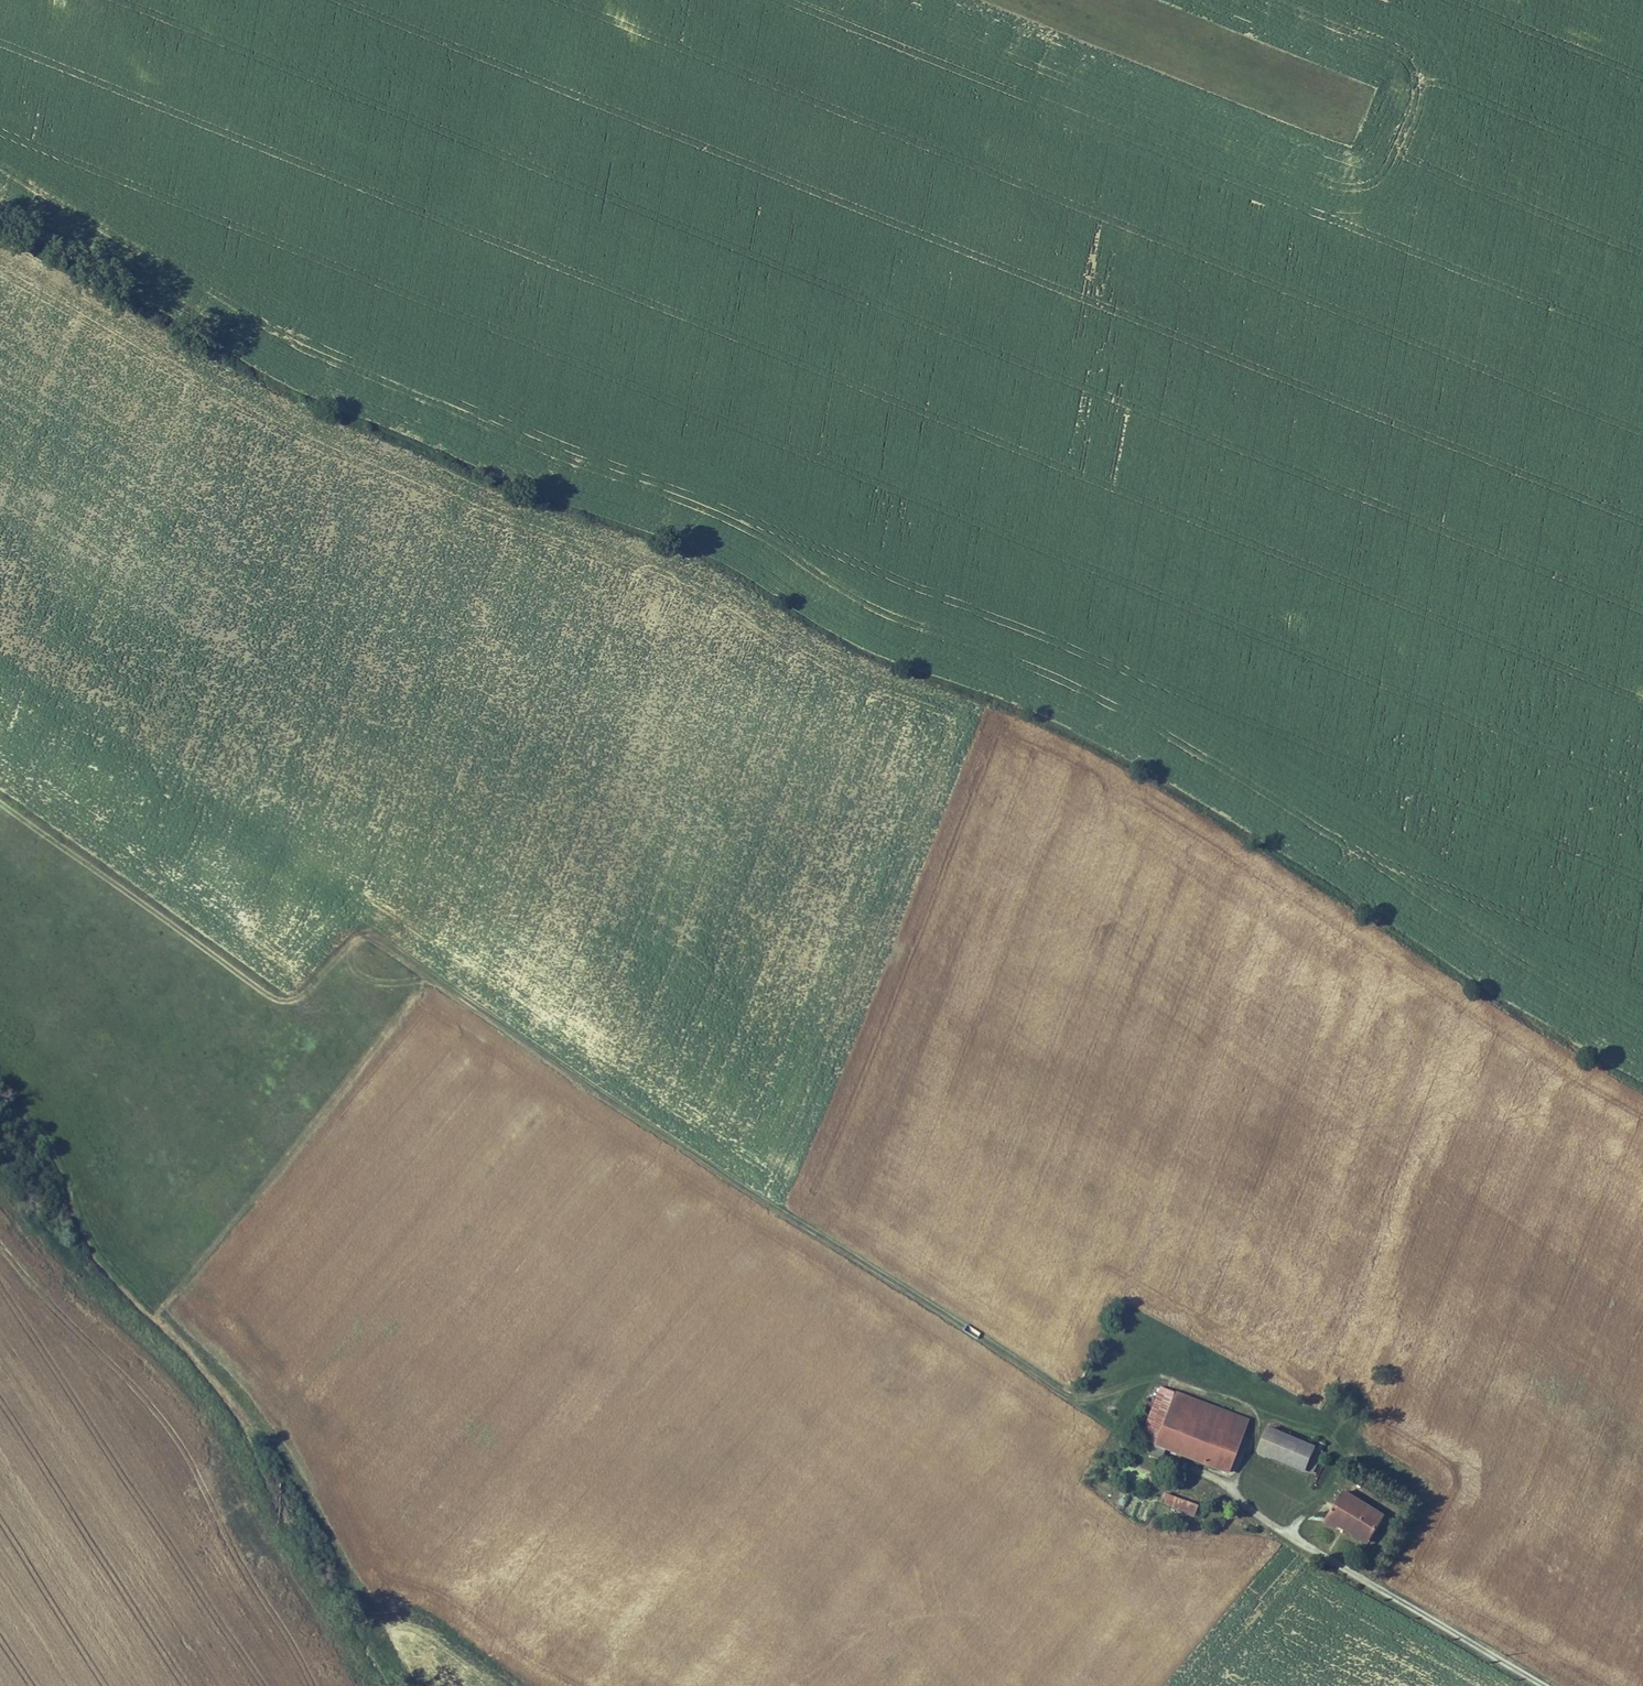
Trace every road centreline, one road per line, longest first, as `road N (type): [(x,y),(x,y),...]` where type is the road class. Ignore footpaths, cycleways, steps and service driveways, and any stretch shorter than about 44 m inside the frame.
road 1 (track): [(1550,1685),(1227,1490),(1127,1444),(1073,1394),(365,929)]

